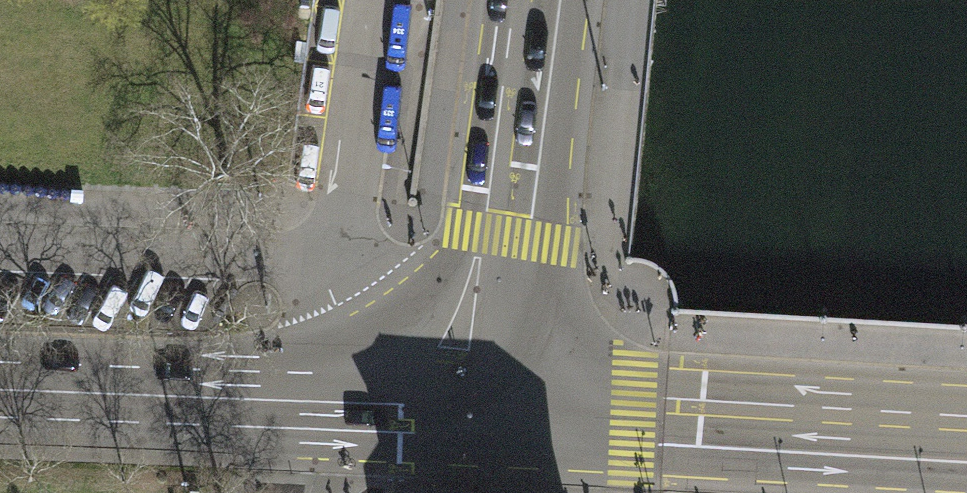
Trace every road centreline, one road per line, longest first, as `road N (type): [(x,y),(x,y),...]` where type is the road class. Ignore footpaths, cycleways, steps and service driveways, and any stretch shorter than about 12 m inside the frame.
road 1 (tertiary): [(966,432),(485,405)]
road 2 (residential): [(485,405),(338,266),(367,0)]
road 3 (tertiary): [(485,405),(537,0)]
road 4 (tertiary): [(0,390),(371,403)]

